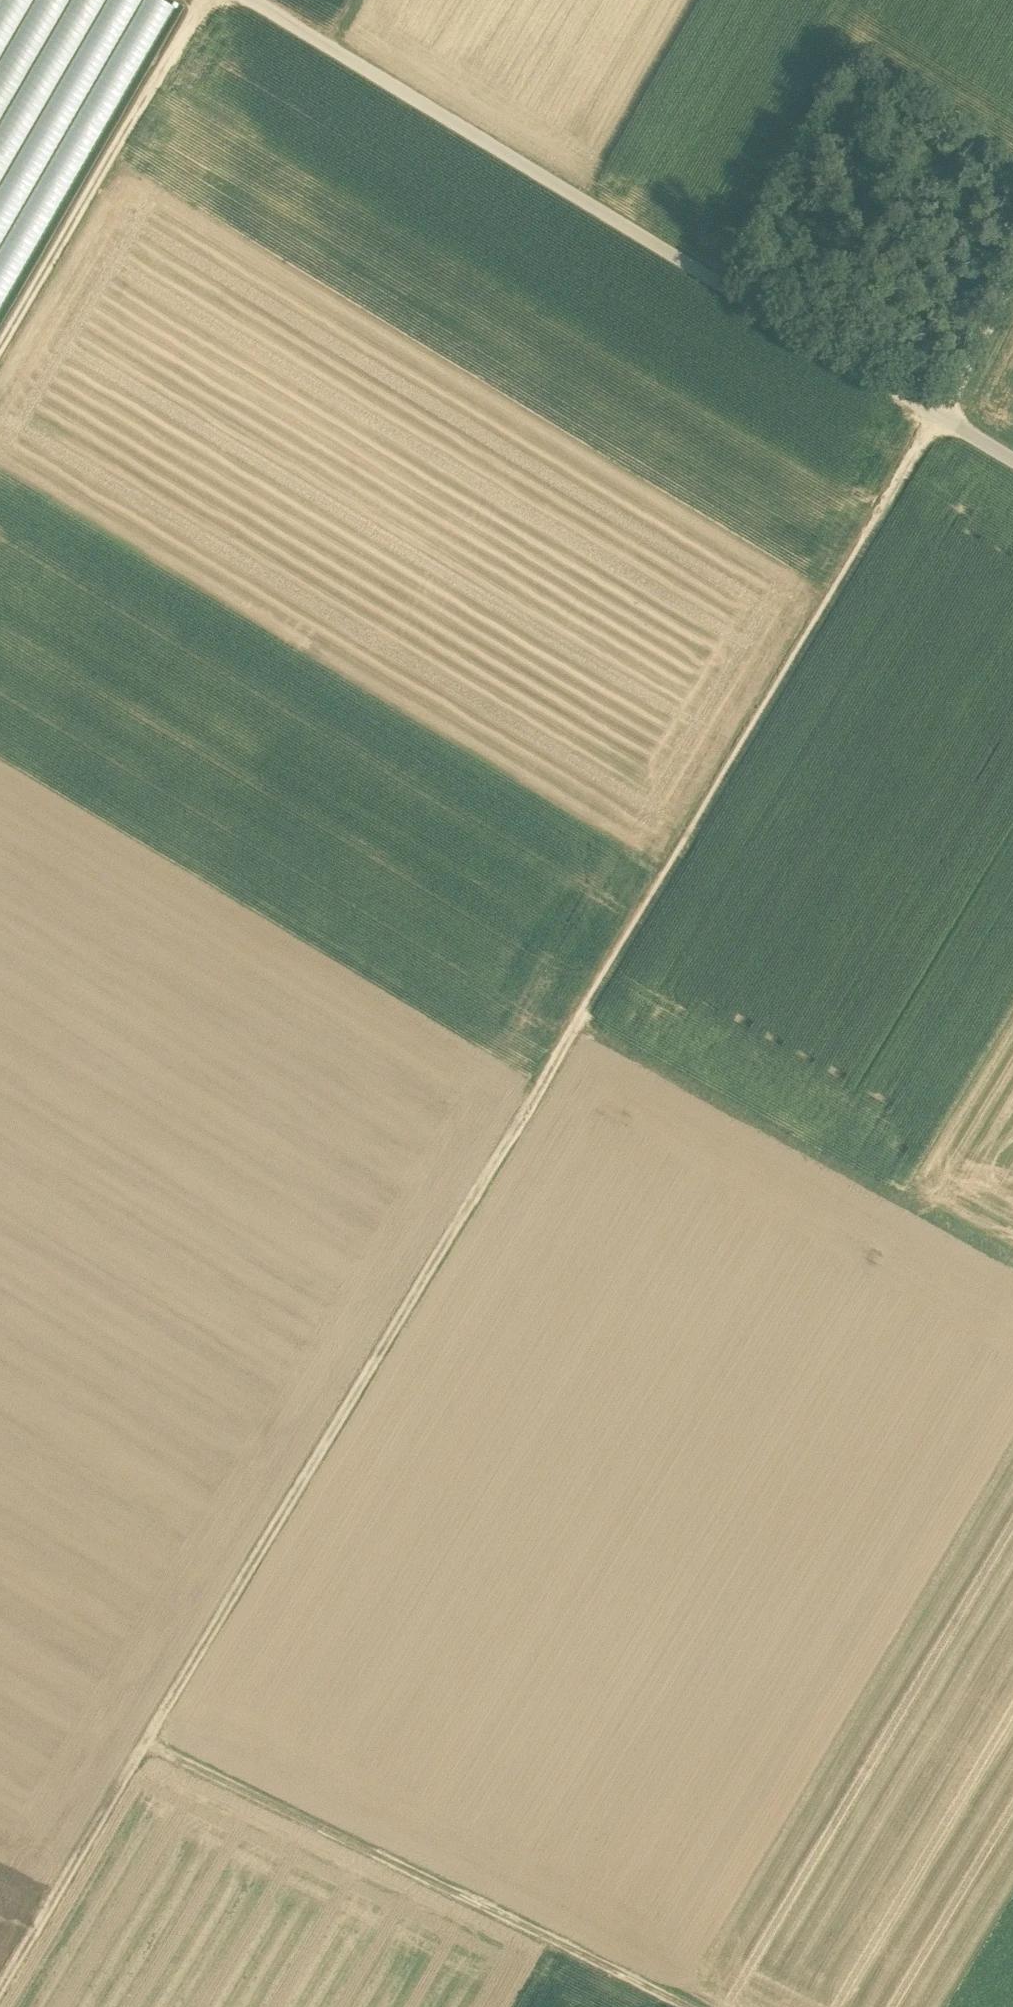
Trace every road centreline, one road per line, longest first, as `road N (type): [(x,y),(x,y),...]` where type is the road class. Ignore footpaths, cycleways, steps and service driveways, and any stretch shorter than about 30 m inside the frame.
road 1 (track): [(0,2003),(941,417),(1012,282)]
road 2 (track): [(249,0),(1012,465)]
road 3 (track): [(148,1743),(675,2006)]
road 4 (track): [(576,1026),(1012,1264)]
road 5 (track): [(202,0),(0,349)]

